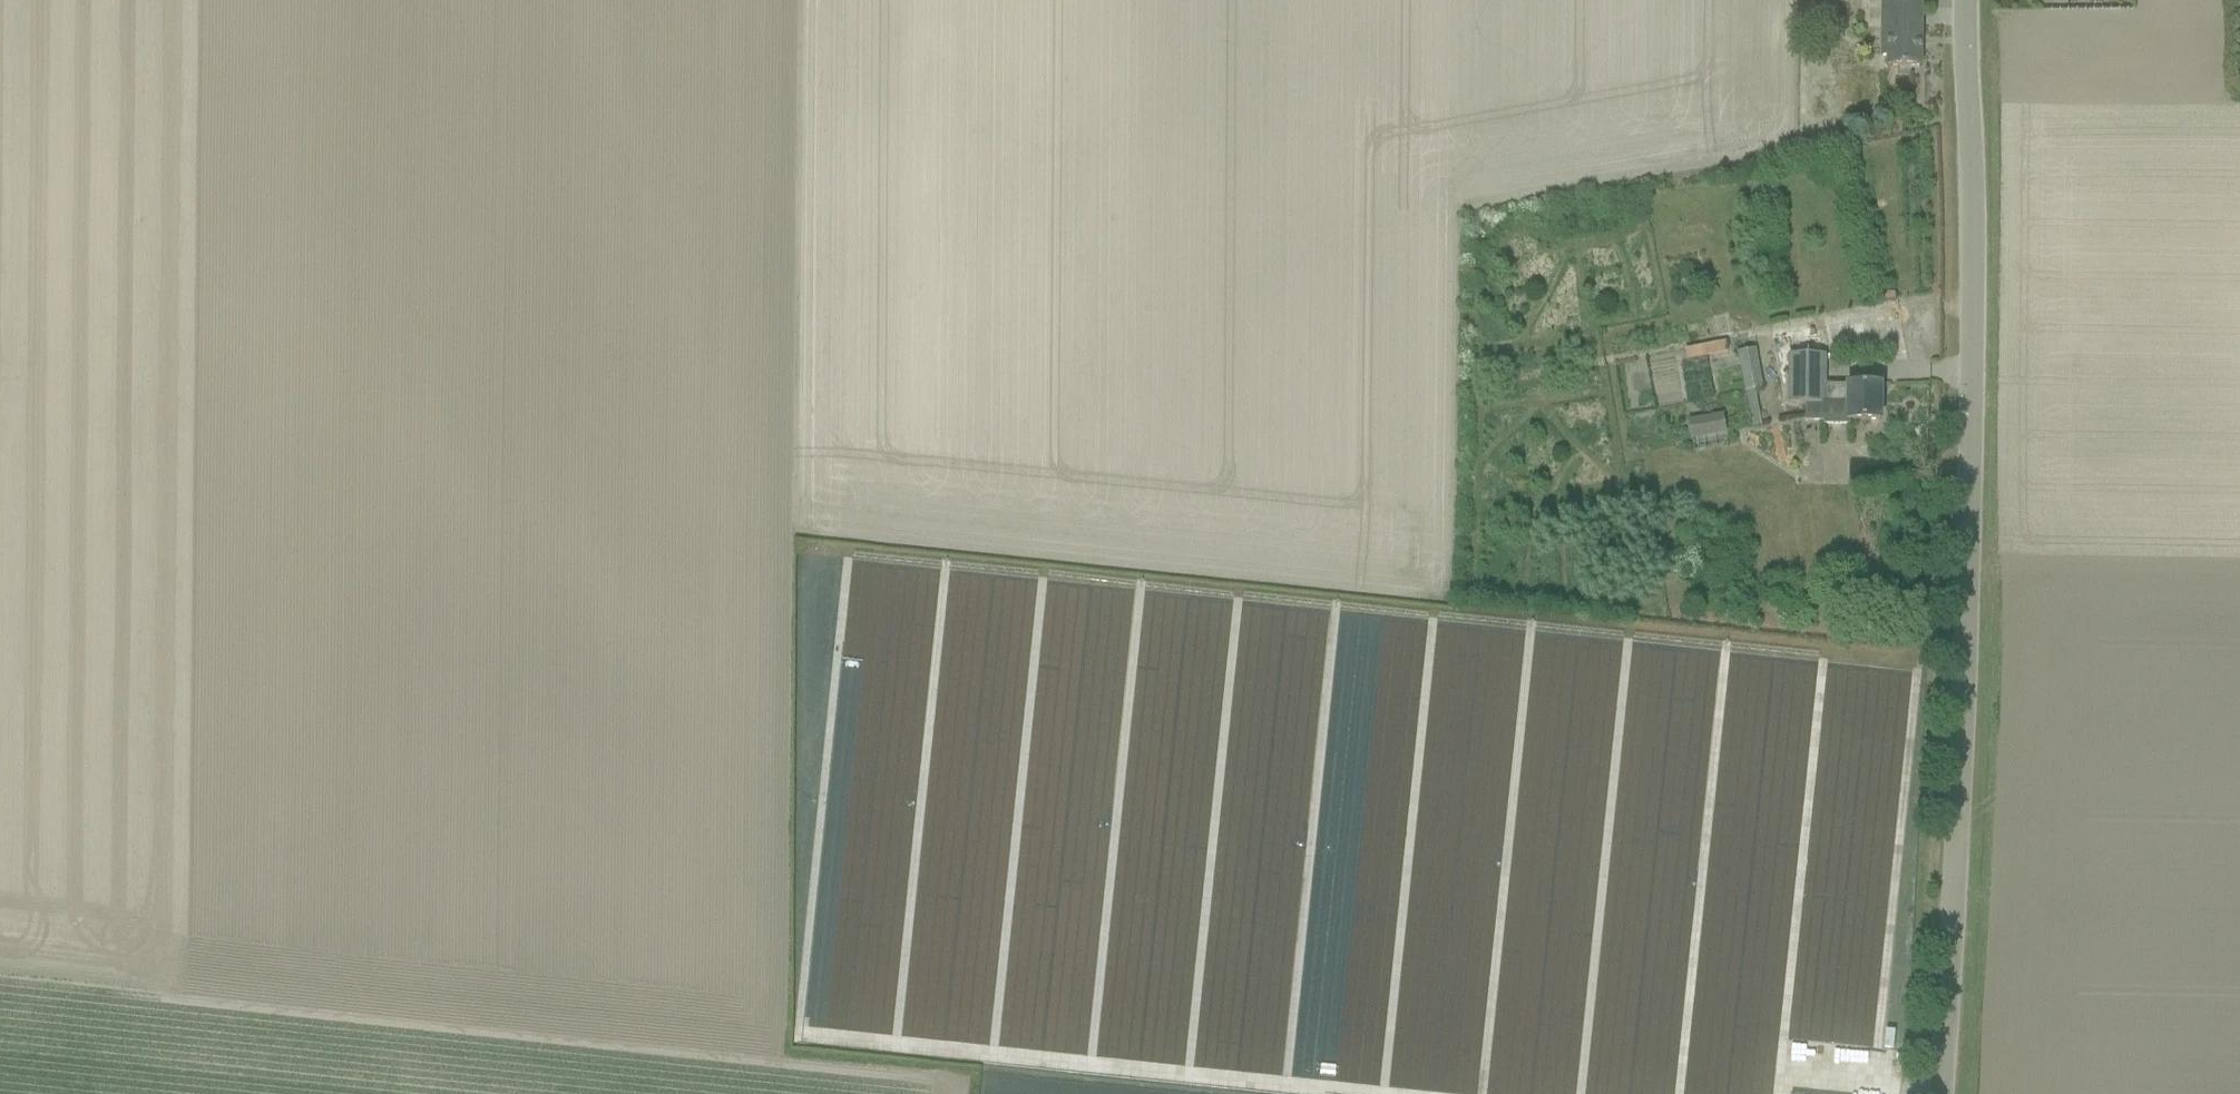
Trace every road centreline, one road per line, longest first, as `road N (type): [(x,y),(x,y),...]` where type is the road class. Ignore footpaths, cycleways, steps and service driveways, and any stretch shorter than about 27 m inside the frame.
road 1 (unclassified): [(1939,1093),(1970,437),(1966,0)]

